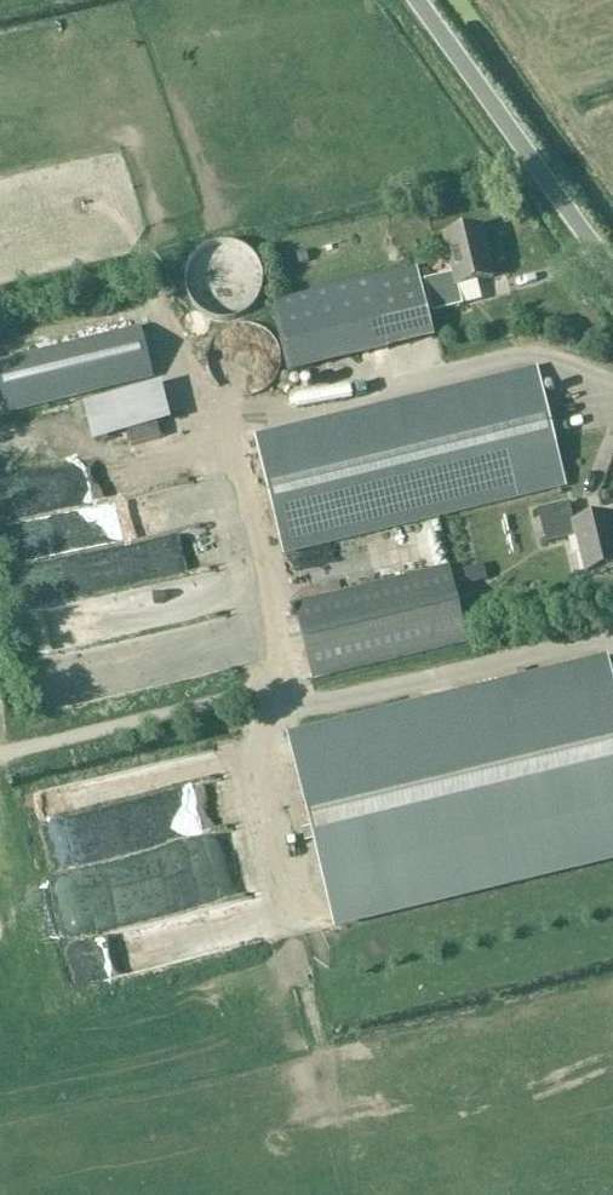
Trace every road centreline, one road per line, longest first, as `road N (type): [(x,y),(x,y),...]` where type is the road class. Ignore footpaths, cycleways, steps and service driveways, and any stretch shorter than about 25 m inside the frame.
road 1 (unclassified): [(417,0),(612,274)]
road 2 (track): [(275,696),(0,759)]

